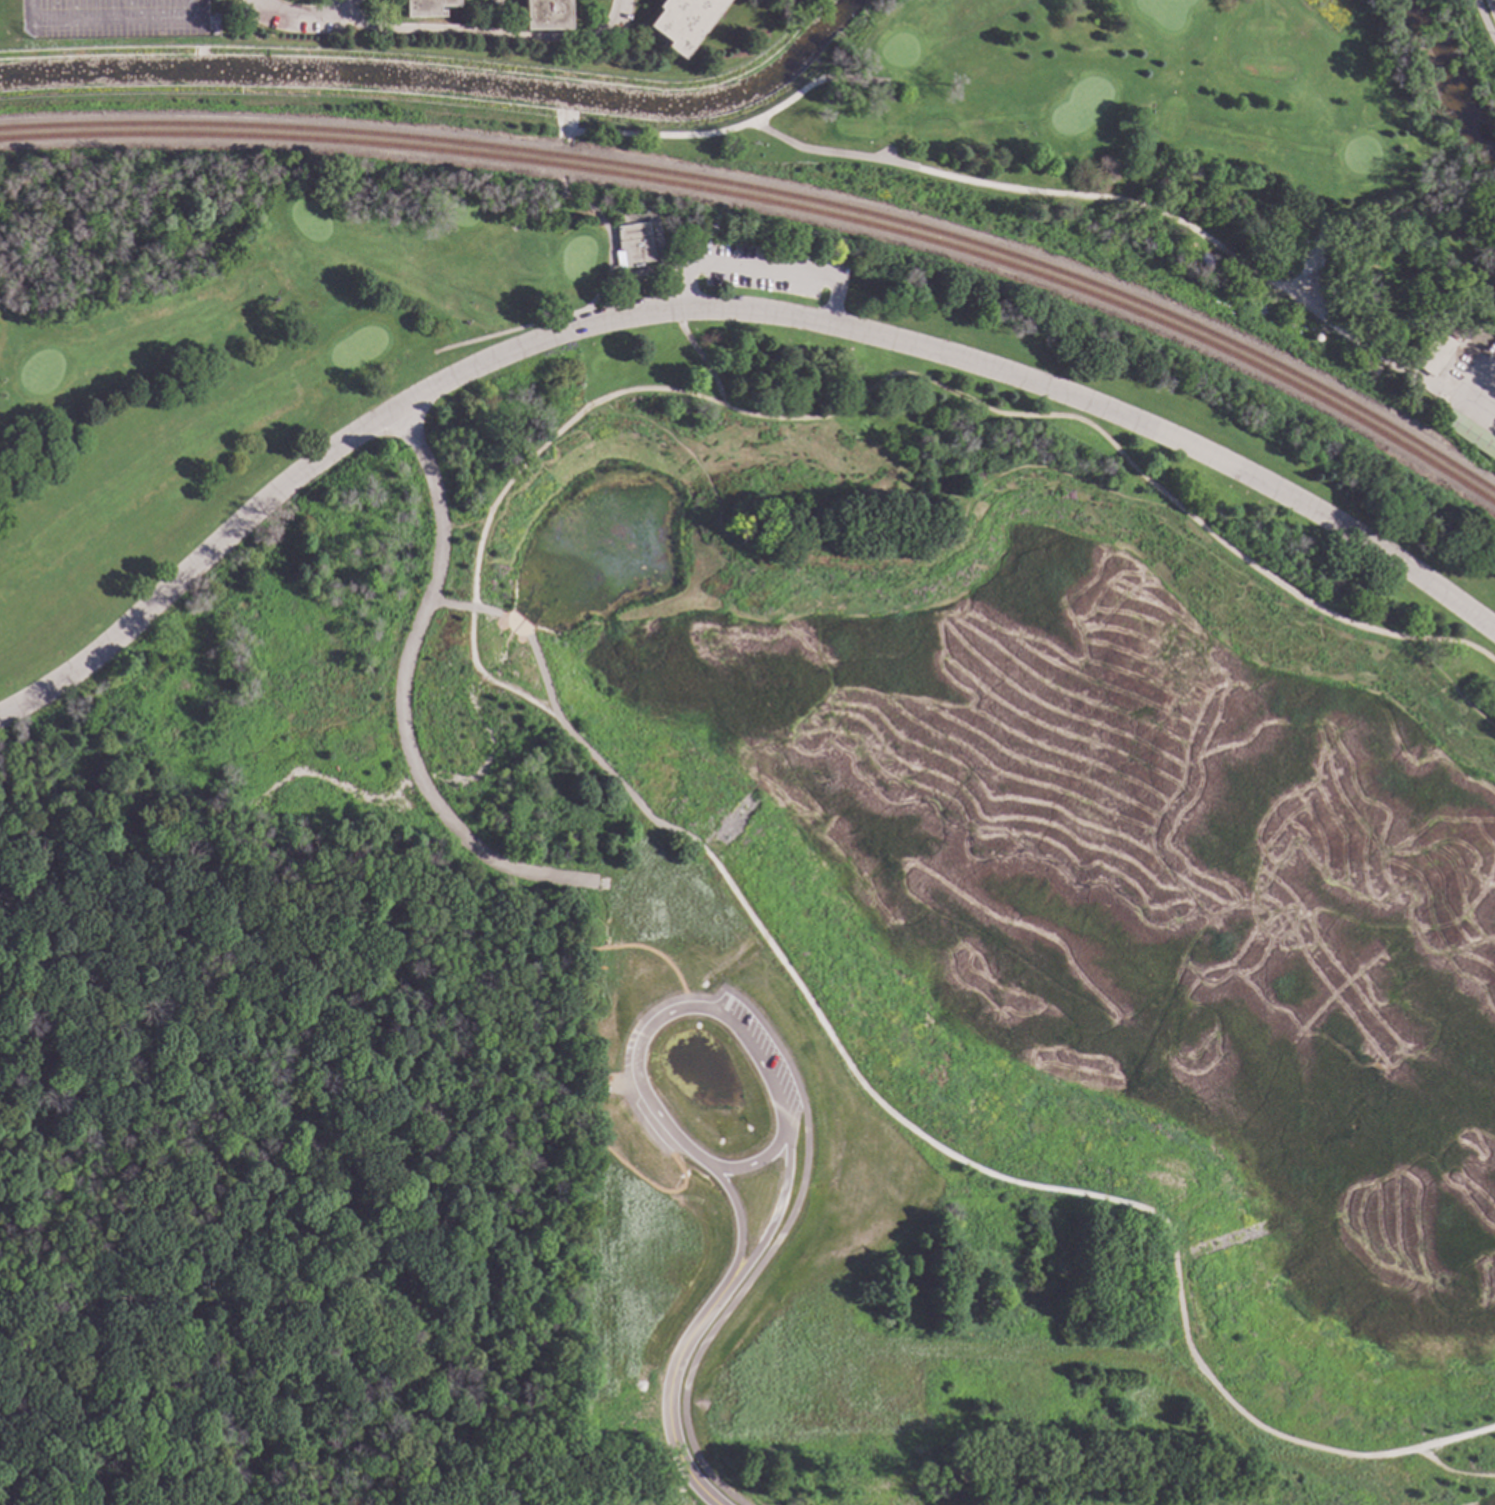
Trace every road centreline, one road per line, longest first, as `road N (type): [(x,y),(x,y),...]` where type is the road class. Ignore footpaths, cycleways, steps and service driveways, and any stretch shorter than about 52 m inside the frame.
road 1 (tertiary): [(1494,633),(1344,529),(1145,425),(990,369),(829,324),(675,311),(554,336),(440,385),(309,468),(131,629),(71,676),(0,716)]
road 2 (residential): [(734,1274),(753,1256),(780,1198),(788,1159),(779,1107),(734,1028),(702,1009),(683,1010),(647,1029),(634,1074),(641,1094),(734,1206),(734,1274)]
road 3 (residential): [(717,1504),(687,1474),(668,1402),(672,1372),(692,1333),(734,1274)]

